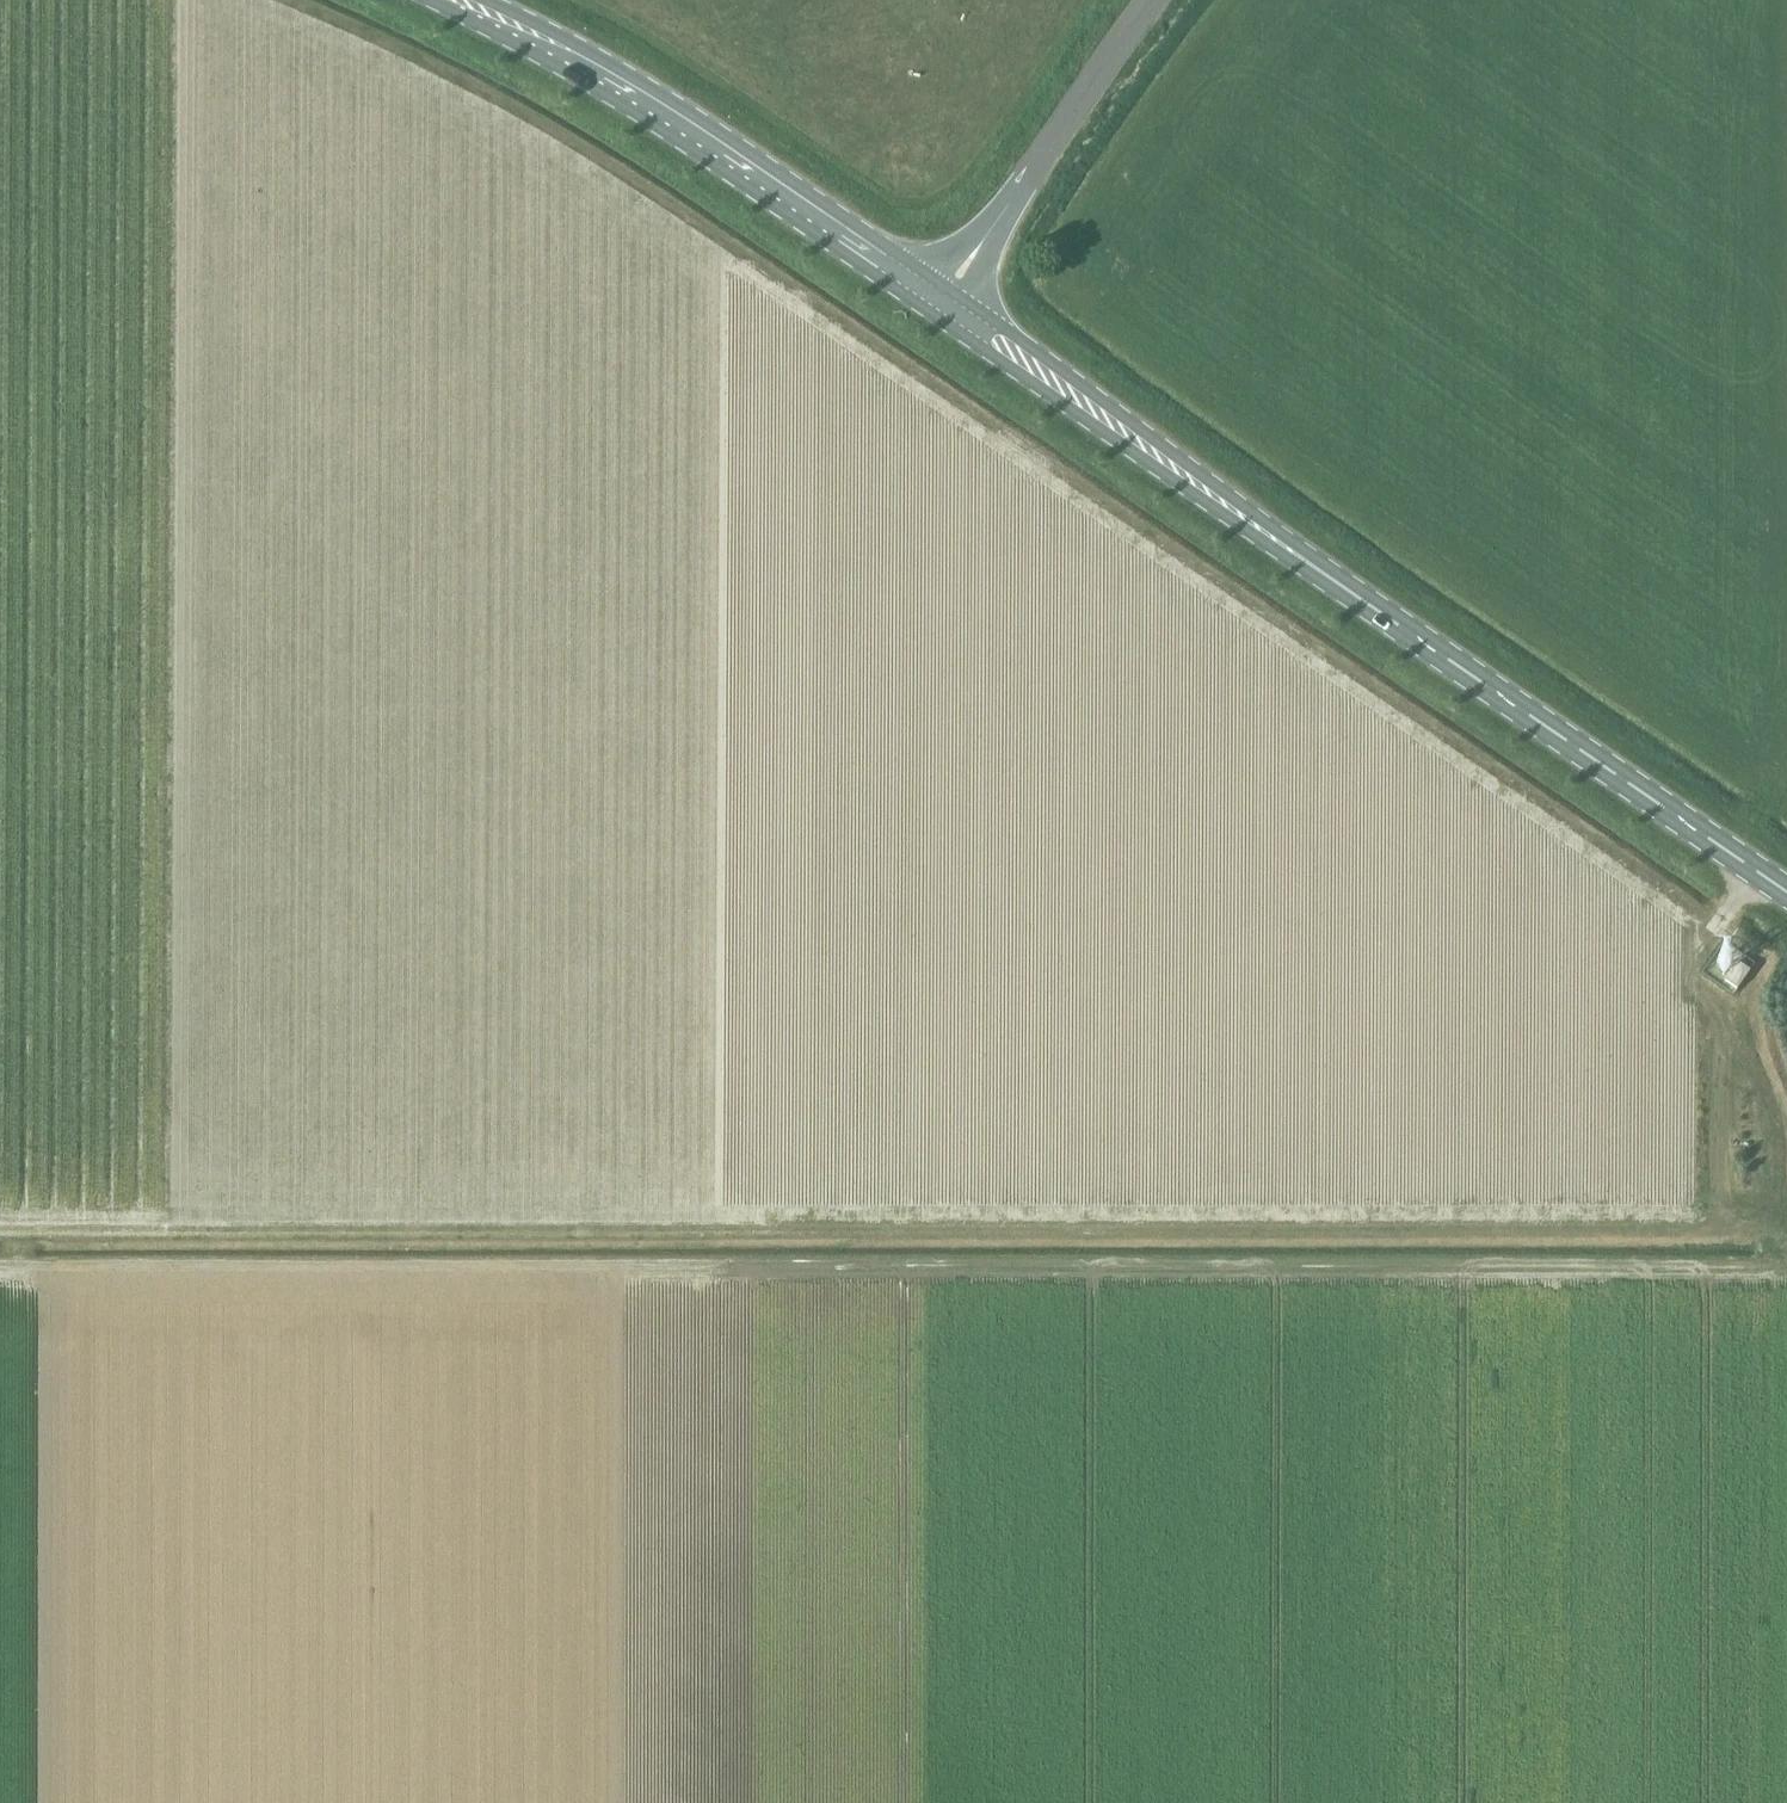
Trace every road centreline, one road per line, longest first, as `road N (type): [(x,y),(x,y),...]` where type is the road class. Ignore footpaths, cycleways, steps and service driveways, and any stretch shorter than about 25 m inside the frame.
road 1 (secondary): [(429,0),(646,120),(930,313)]
road 2 (secondary): [(1786,891),(1299,556)]
road 3 (secondary): [(935,280),(670,100),(487,0)]
road 4 (secondary): [(930,313),(1281,554),(1299,556)]
road 5 (secondary): [(1299,556),(1291,541),(962,298)]
road 6 (unclassified): [(982,243),(1149,0)]

